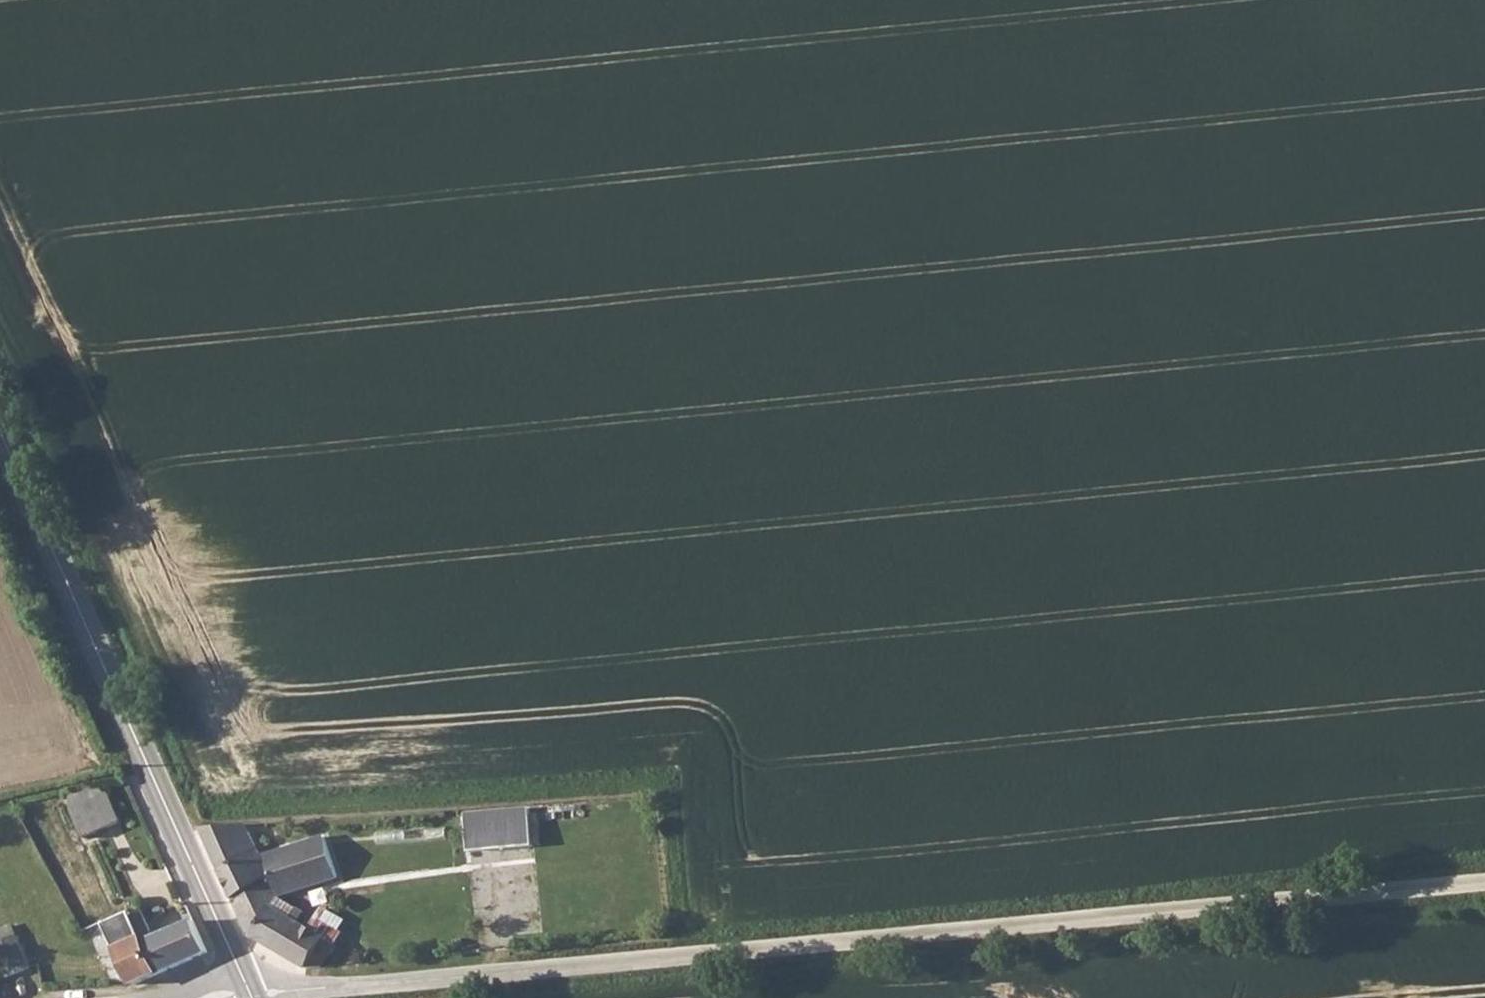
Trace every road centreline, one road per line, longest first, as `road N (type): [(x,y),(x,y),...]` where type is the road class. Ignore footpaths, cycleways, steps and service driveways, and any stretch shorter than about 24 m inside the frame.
road 1 (unclassified): [(1484,885),(252,996)]
road 2 (tertiary): [(252,996),(0,431)]

